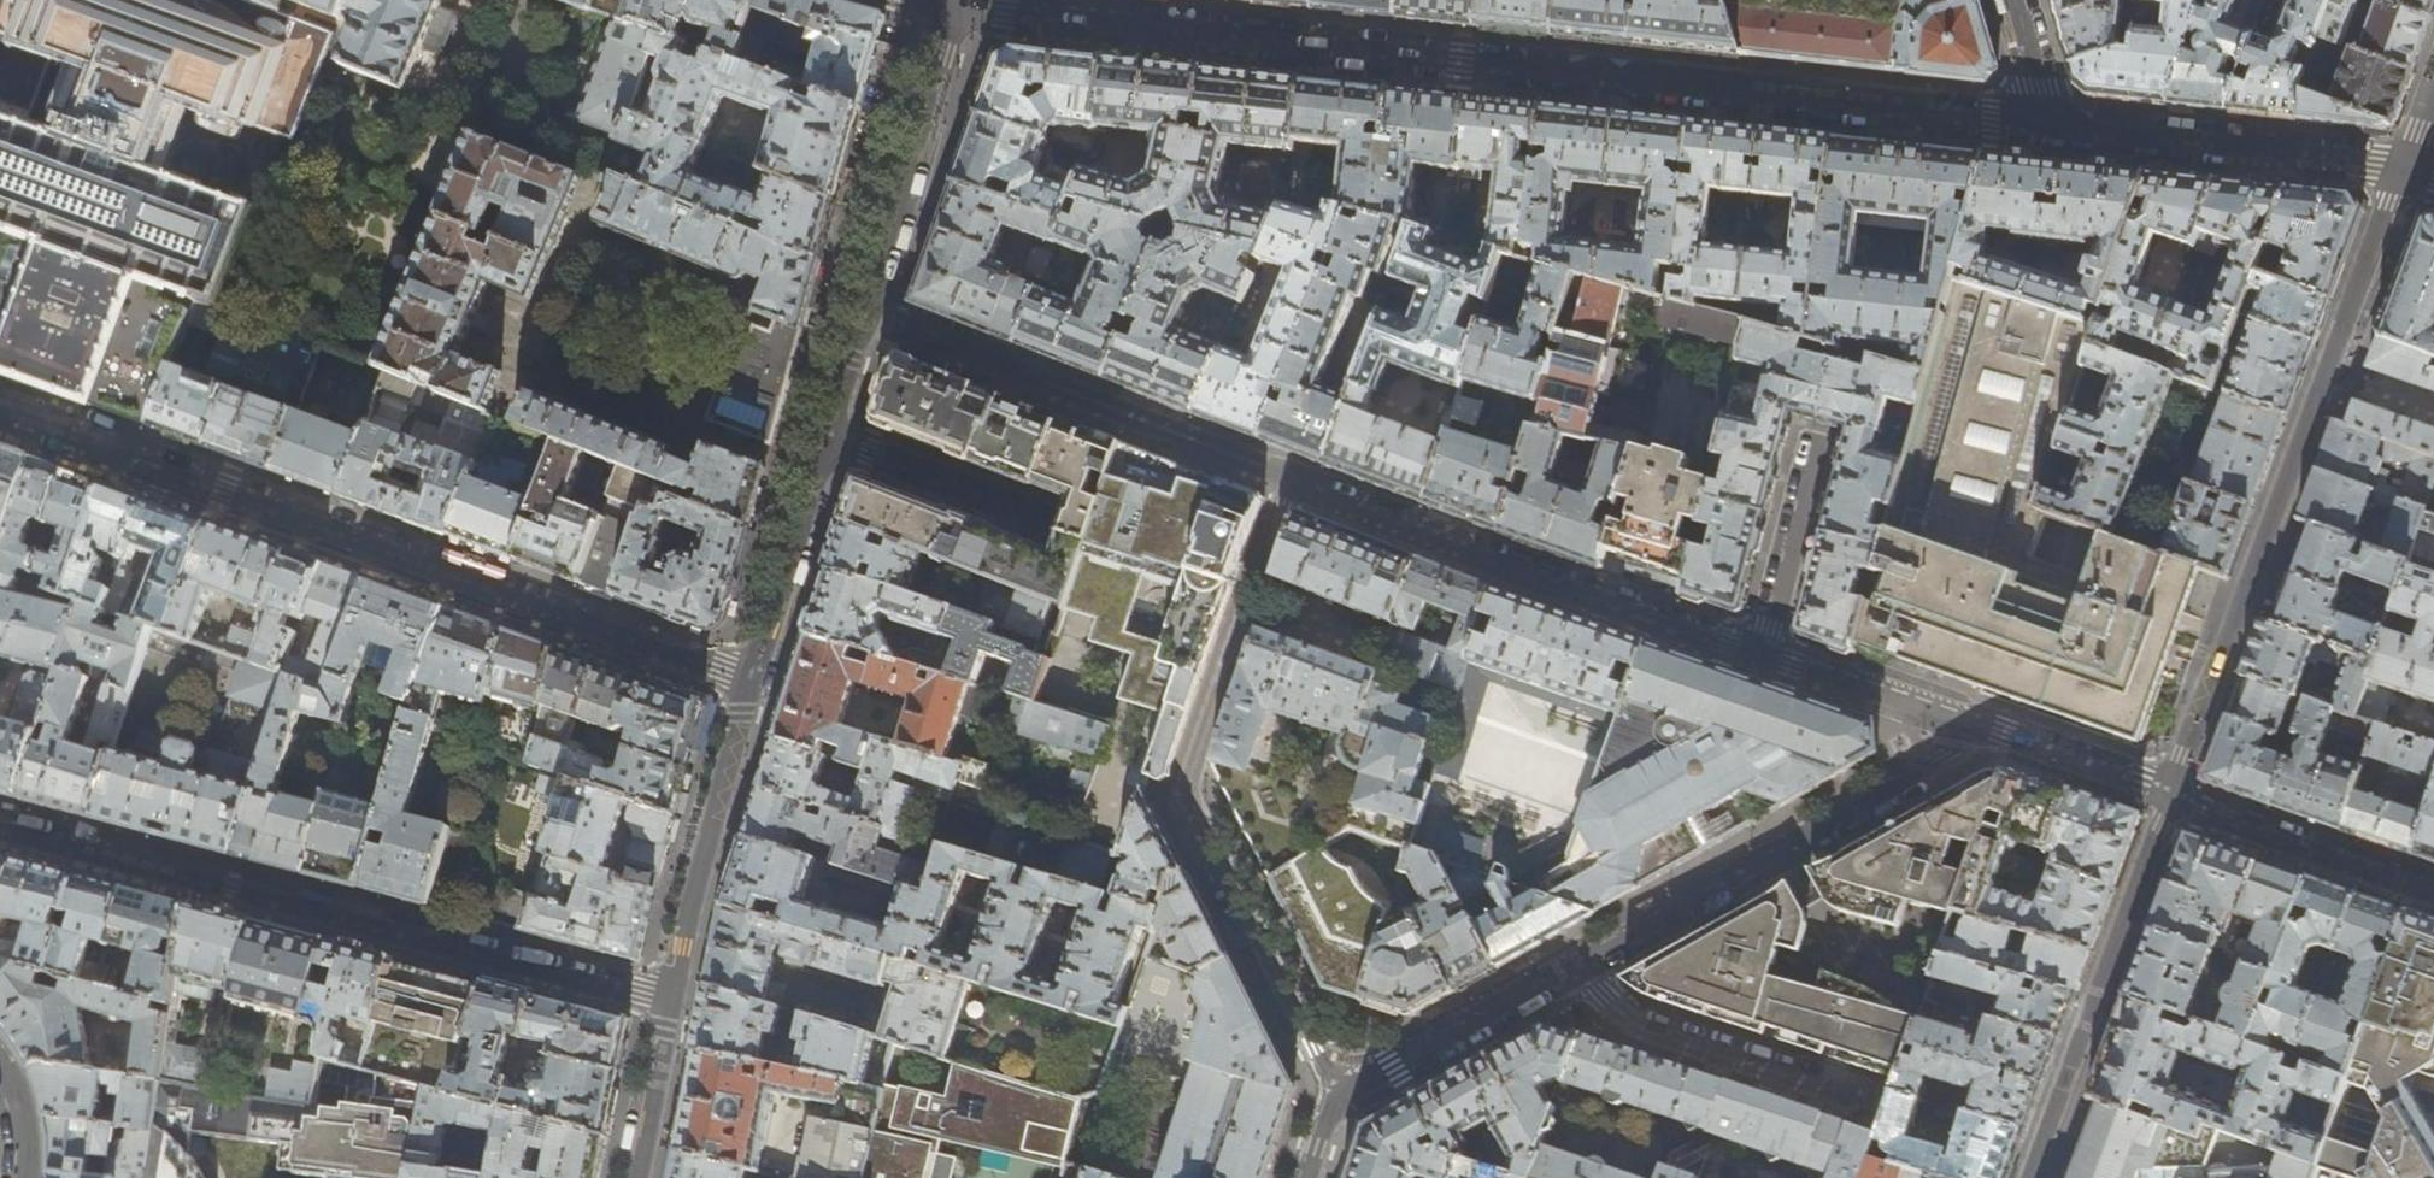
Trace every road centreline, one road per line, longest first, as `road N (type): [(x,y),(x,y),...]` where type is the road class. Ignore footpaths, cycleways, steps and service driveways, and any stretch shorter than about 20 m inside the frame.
road 1 (residential): [(1339,1097),(1187,794),(1291,482),(1760,652)]
road 2 (residential): [(2049,123),(937,0)]
road 3 (residential): [(750,682),(0,407)]
road 4 (residential): [(0,824),(673,999)]
road 5 (residential): [(2411,164),(2389,204),(2168,797)]
road 6 (residential): [(1581,966),(1985,728)]
road 7 (residential): [(830,436),(939,65),(932,0)]
road 8 (residential): [(2168,797),(2032,1177)]
road 9 (residential): [(2411,164),(2049,123)]
road 10 (residential): [(1581,966),(1631,1026),(1880,1105)]
road 11 (residential): [(673,999),(750,682)]
road 12 (residential): [(2168,797),(2433,895)]
road 13 (residential): [(1339,1097),(1581,966)]
road 14 (residential): [(750,682),(830,436)]
road 15 (residential): [(1056,524),(830,436)]
road 16 (residential): [(1760,652),(1985,728)]
road 17 (residential): [(1760,652),(1820,427)]
road 18 (residential): [(1985,728),(2168,797)]
road 19 (residential): [(637,1177),(673,999)]
road 20 (residential): [(2049,123),(2014,0)]

